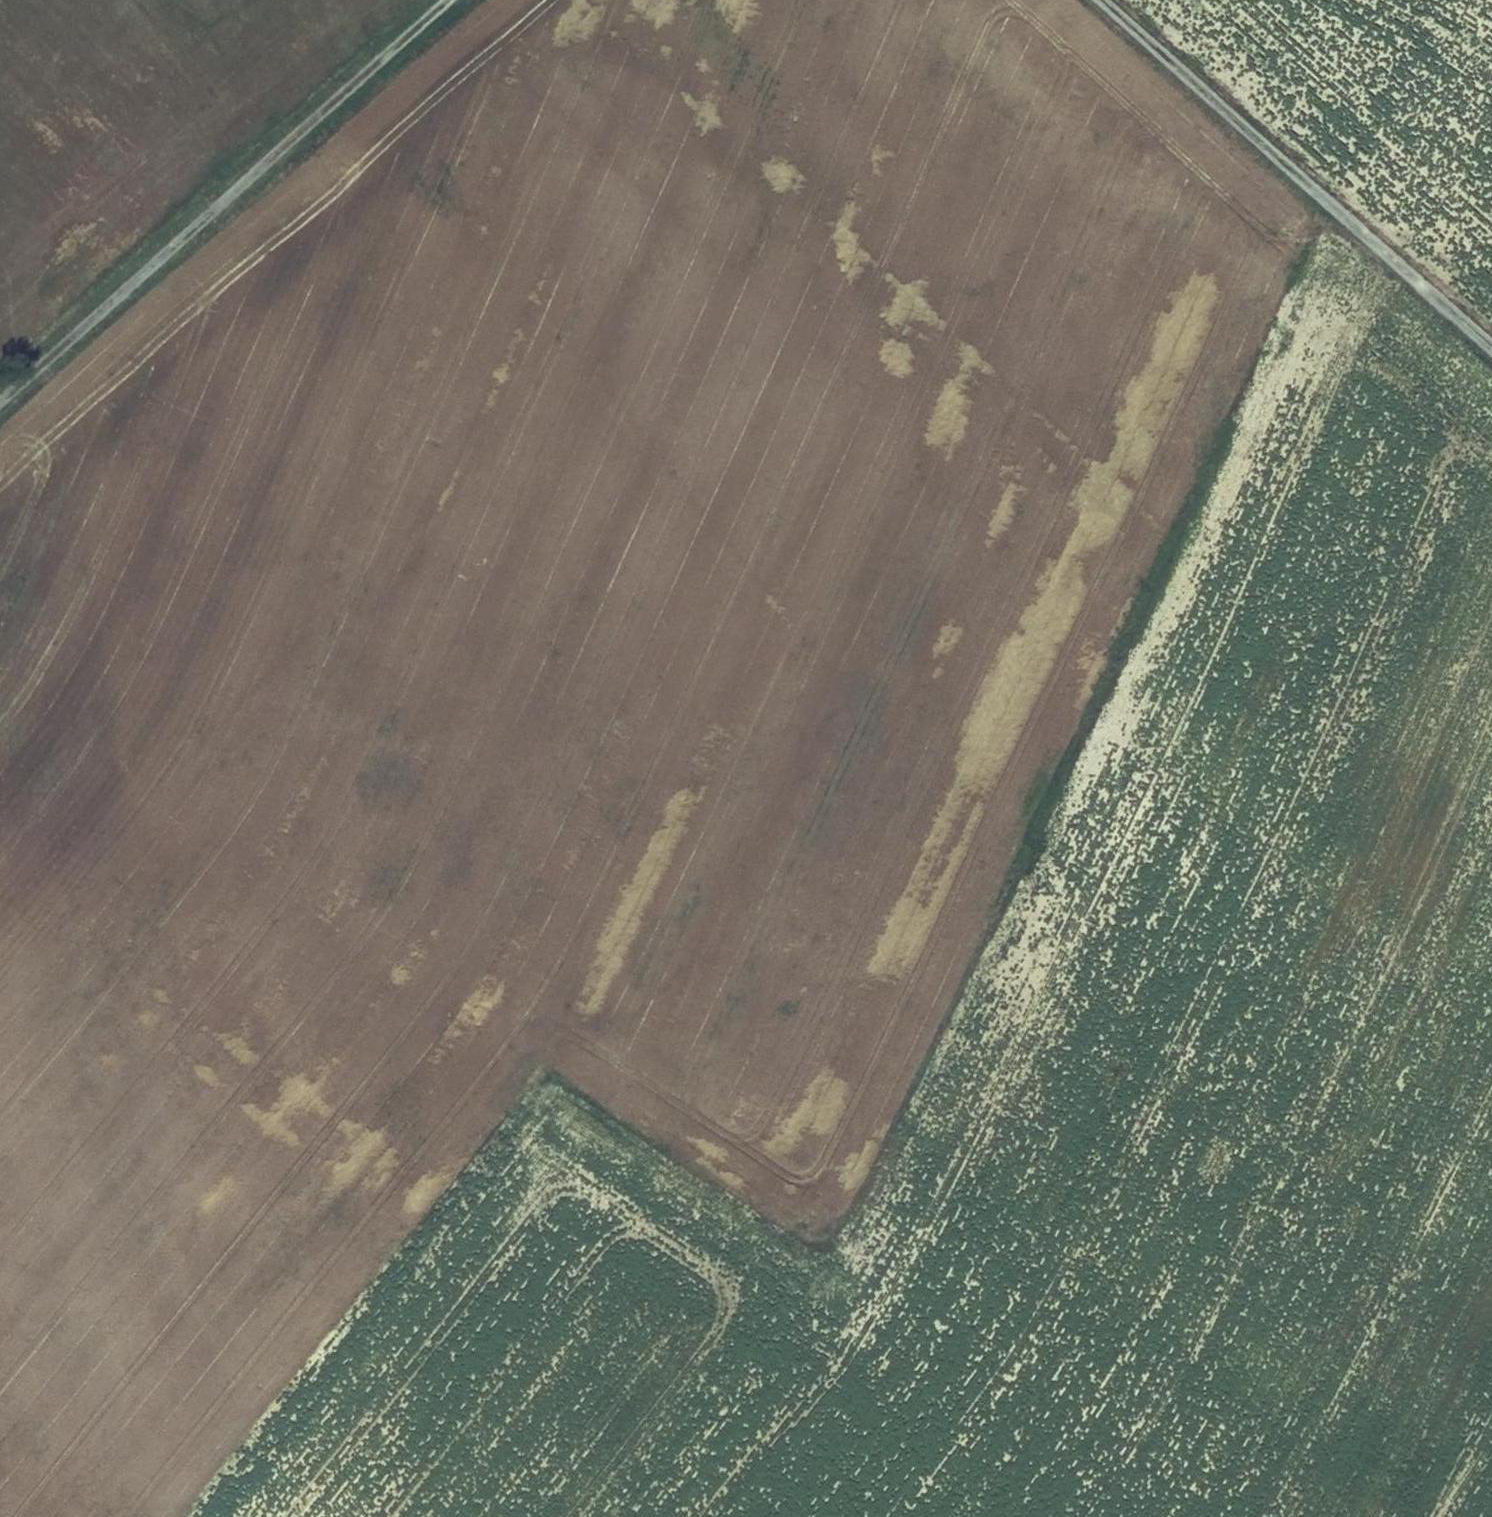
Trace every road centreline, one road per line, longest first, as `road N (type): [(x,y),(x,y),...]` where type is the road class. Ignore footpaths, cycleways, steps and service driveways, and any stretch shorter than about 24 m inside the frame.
road 1 (track): [(0,404),(448,0)]
road 2 (track): [(1099,0),(1491,350)]

